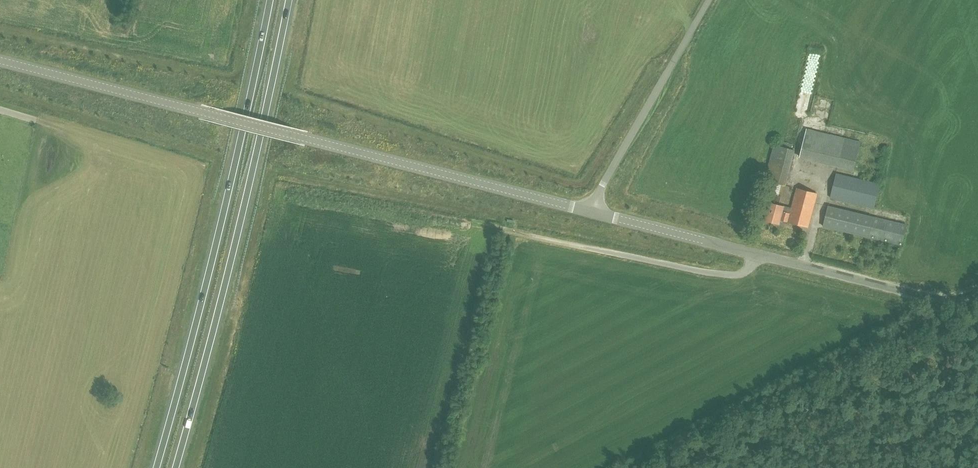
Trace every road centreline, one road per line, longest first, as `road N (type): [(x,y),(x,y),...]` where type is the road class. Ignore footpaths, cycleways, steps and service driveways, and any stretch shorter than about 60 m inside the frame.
road 1 (unclassified): [(290,137),(911,293),(942,298),(977,291)]
road 2 (trunk): [(173,467),(290,0)]
road 3 (trunk): [(271,0),(154,467)]
road 4 (unclassified): [(290,137),(0,61)]

